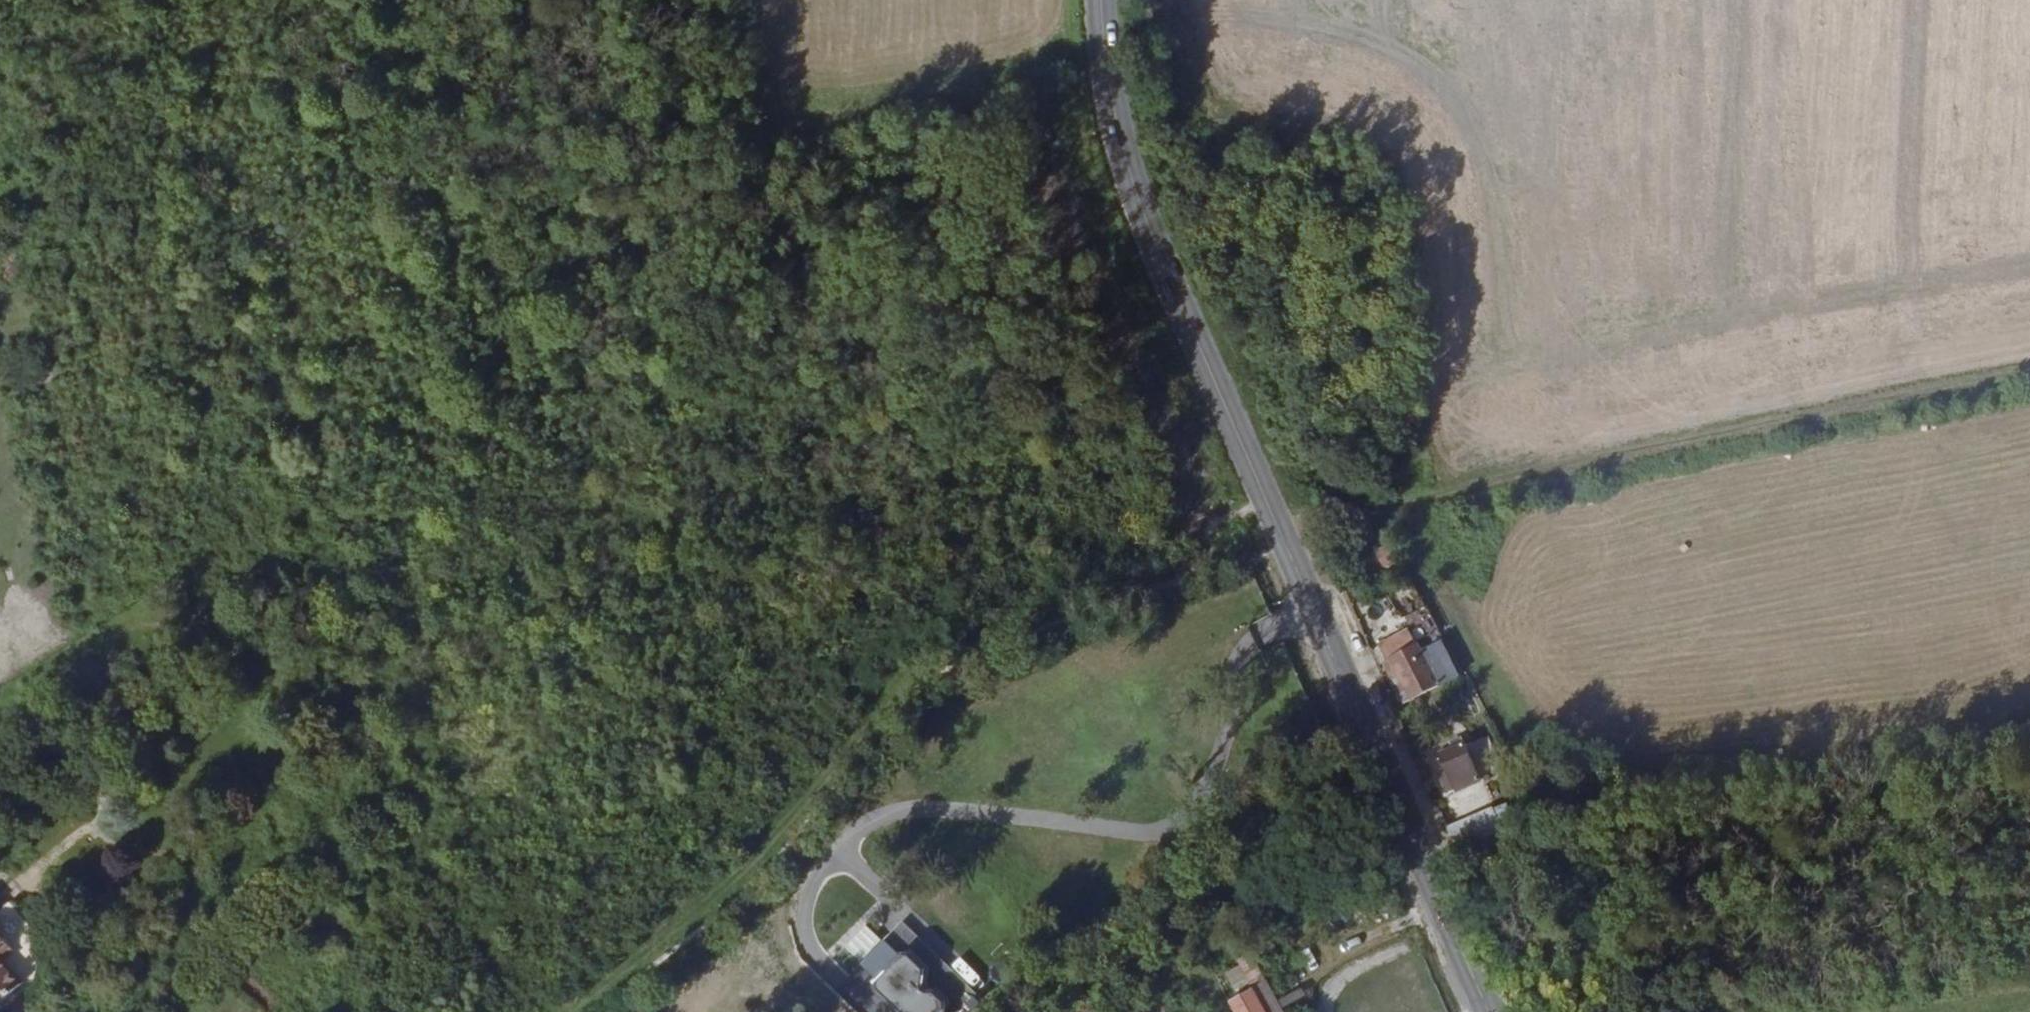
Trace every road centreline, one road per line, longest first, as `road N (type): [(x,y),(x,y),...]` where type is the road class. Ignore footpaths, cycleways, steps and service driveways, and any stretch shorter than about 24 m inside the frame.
road 1 (tertiary): [(1105,0),(1110,88),(1133,174),(1497,1011)]

